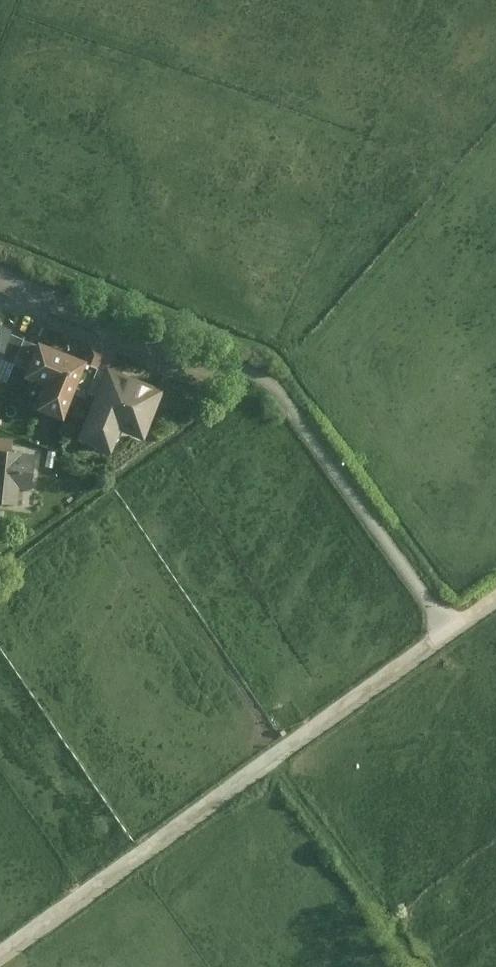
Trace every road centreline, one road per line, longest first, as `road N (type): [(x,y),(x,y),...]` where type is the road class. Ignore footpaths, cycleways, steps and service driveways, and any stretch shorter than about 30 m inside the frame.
road 1 (track): [(0,952),(495,597)]
road 2 (track): [(246,369),(276,388),(449,631)]
road 3 (residential): [(0,275),(246,369)]
road 4 (track): [(279,760),(427,966)]

